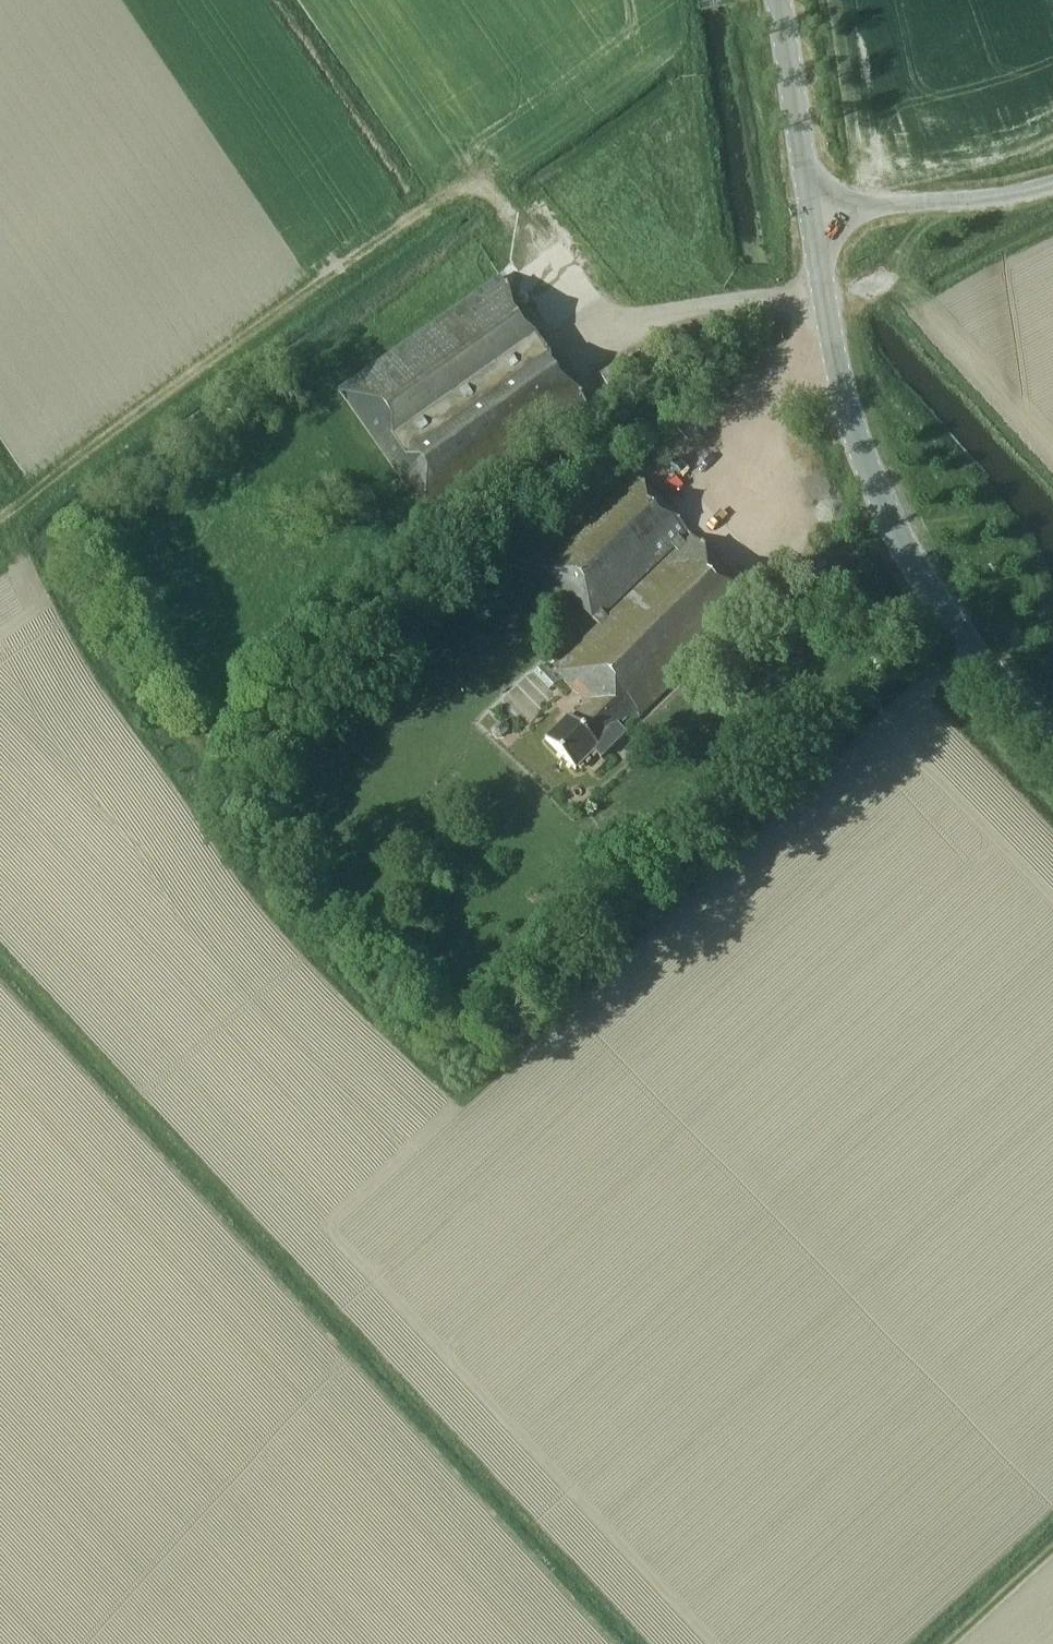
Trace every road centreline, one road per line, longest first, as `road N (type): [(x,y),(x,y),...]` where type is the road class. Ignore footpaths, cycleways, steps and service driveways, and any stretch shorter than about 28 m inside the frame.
road 1 (tertiary): [(1052,726),(971,646),(927,590),(881,498),(841,389),(813,213)]
road 2 (unclassified): [(813,213),(1052,182)]
road 3 (tertiary): [(813,213),(781,0)]

